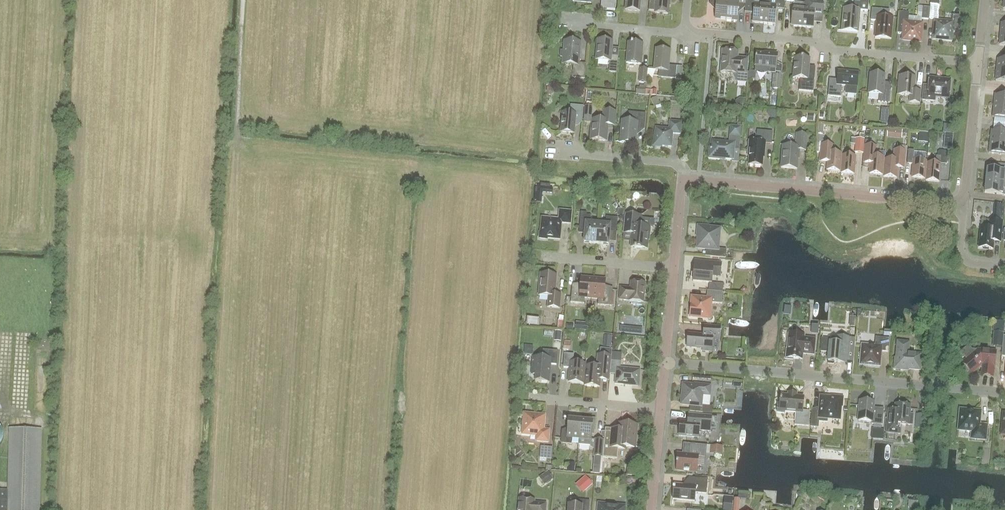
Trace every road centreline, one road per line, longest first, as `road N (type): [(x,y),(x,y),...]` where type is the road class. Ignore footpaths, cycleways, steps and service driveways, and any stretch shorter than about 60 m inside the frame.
road 1 (residential): [(1004,392),(667,362)]
road 2 (residential): [(978,63),(852,55),(809,42),(688,31)]
road 3 (residential): [(964,208),(683,180)]
road 4 (residential): [(978,63),(964,208)]
road 5 (residential): [(683,180),(678,162),(557,153)]
road 6 (residential): [(662,411),(532,400)]
road 7 (residential): [(675,268),(547,256)]

